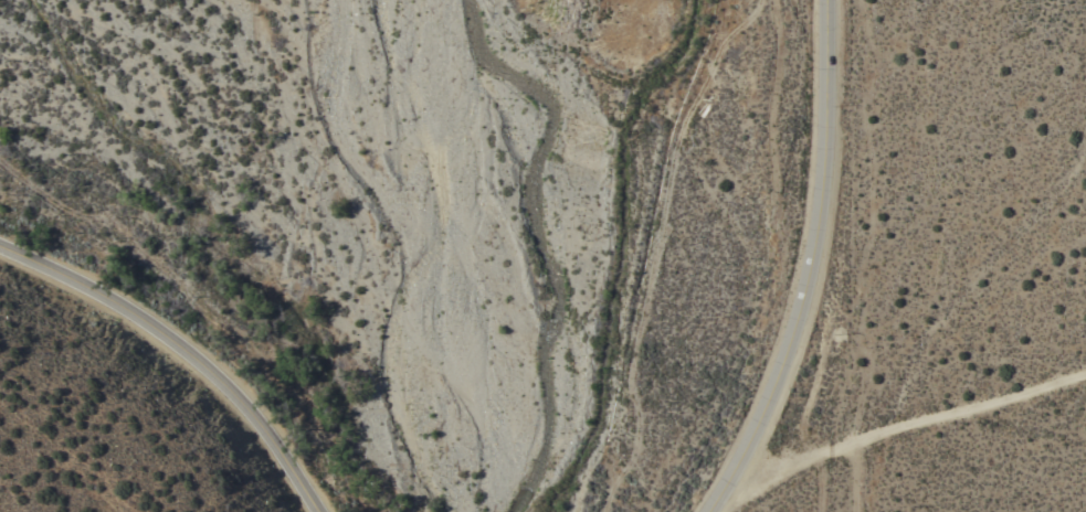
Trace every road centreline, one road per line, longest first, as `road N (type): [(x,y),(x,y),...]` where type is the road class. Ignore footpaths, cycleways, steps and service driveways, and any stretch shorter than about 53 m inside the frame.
road 1 (tertiary): [(829,0),(819,235),(794,343),(707,511)]
road 2 (secondary): [(329,511),(265,414),(147,333),(0,255)]

